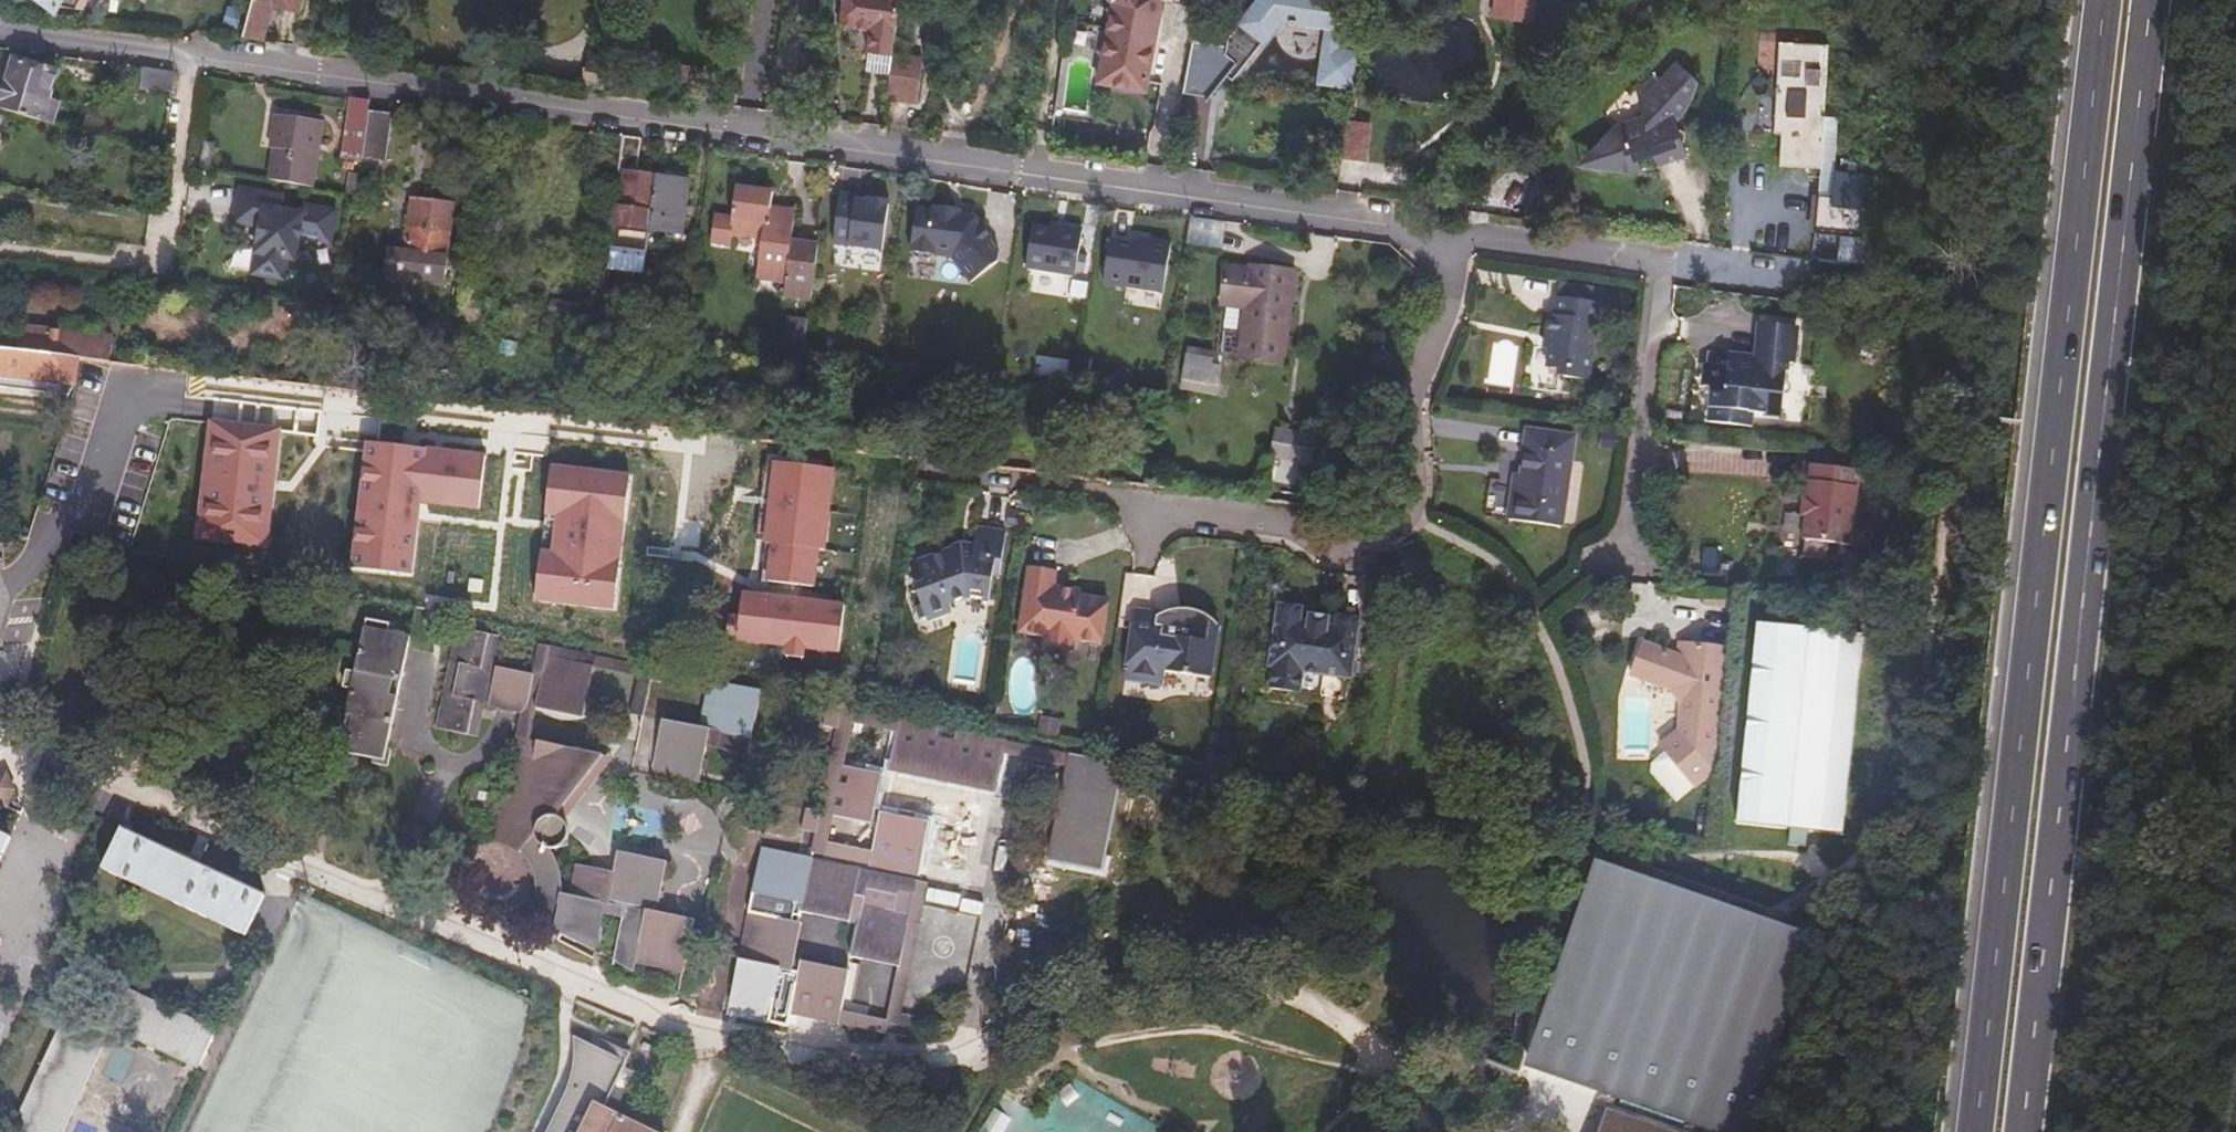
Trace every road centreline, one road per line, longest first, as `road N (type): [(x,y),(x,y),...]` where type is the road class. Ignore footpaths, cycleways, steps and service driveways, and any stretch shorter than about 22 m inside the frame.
road 1 (residential): [(200,65),(1458,236)]
road 2 (trunk): [(2013,1131),(2144,0)]
road 3 (trunk): [(2096,0),(1967,1131)]
road 4 (residential): [(0,592),(50,537),(86,515),(114,426),(135,398),(160,388),(675,444),(697,466)]
road 5 (residential): [(1162,503),(1328,535),(1425,495),(1415,407),(1458,236)]
road 6 (residential): [(1657,263),(1622,557)]
road 7 (residential): [(922,468),(1162,503)]
road 8 (track): [(1764,1131),(1831,927)]
road 9 (residential): [(0,38),(200,65)]
road 10 (residential): [(1458,236),(1657,263)]
road 11 (residential): [(200,65),(173,211)]
road 12 (residential): [(1657,263),(1793,283)]

